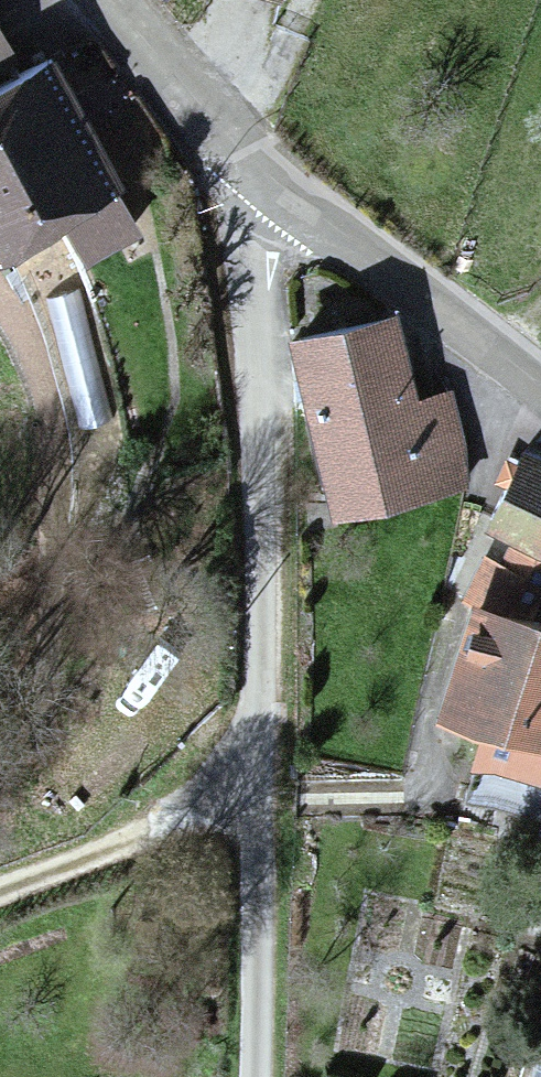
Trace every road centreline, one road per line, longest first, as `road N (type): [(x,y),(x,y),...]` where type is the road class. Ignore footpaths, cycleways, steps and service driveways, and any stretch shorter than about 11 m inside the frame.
road 1 (residential): [(249,140),(262,565),(252,761)]
road 2 (tertiary): [(249,140),(412,292),(540,393)]
road 3 (residential): [(254,1076),(252,761)]
road 4 (track): [(0,887),(203,792),(252,761)]
road 5 (tertiary): [(114,0),(249,140)]

